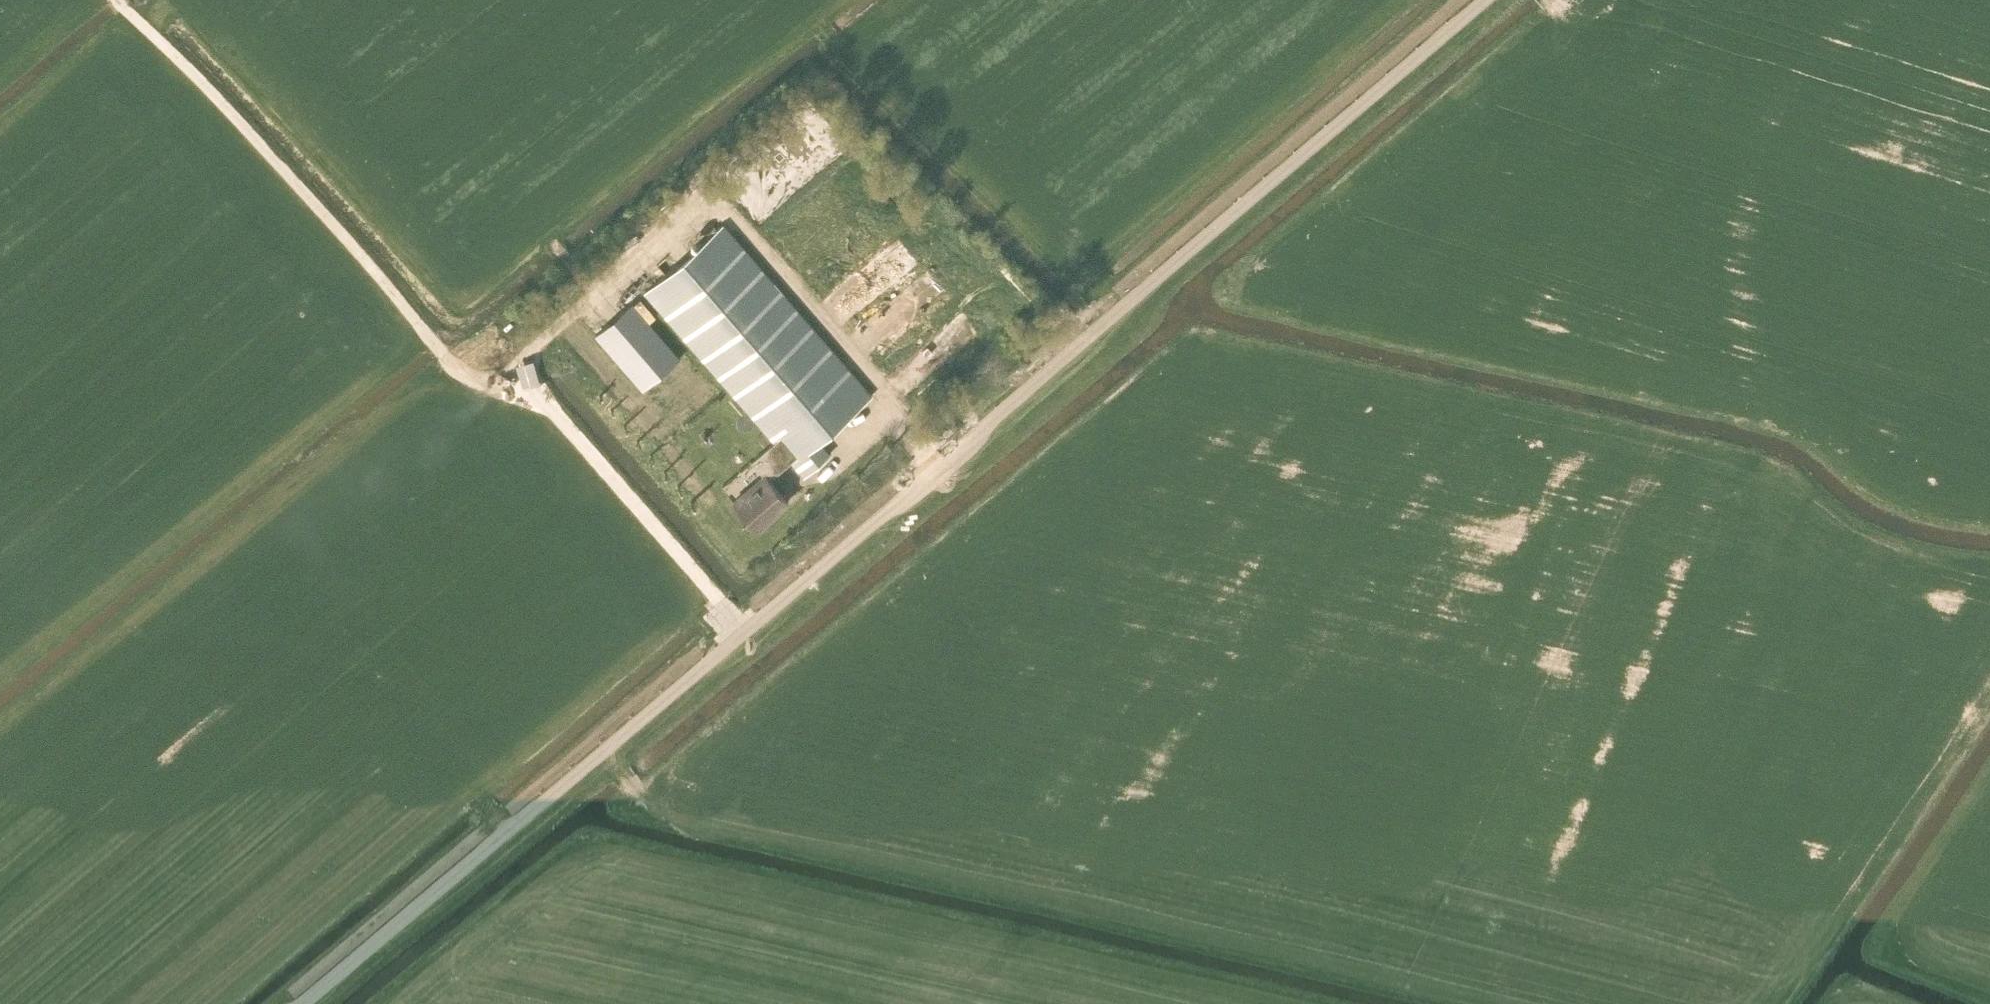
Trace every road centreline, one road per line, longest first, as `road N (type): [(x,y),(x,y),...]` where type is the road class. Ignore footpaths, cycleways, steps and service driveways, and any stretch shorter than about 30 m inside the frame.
road 1 (unclassified): [(304,1003),(1482,0)]

